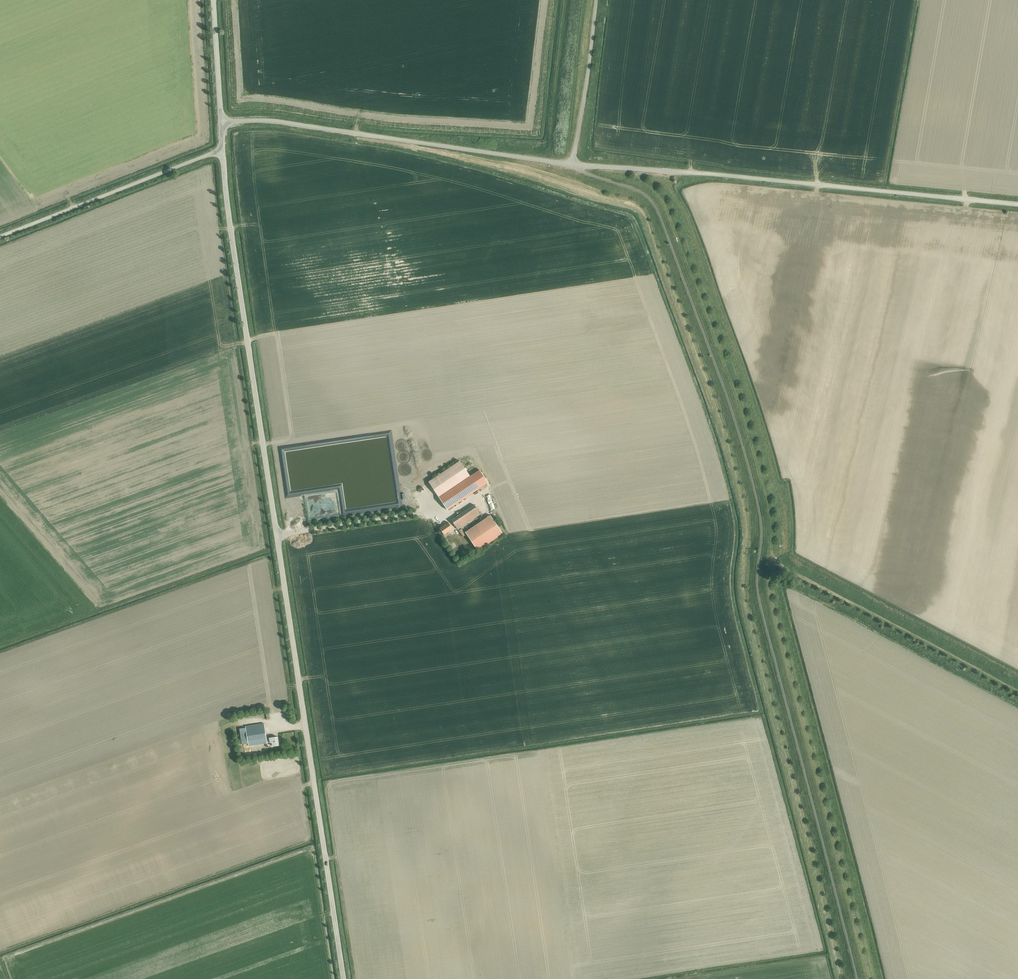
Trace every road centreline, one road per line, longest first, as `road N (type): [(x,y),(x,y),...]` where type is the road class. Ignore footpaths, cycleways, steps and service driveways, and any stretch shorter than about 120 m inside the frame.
road 1 (unclassified): [(857,978),(761,605),(761,520),(730,404),(654,204),(572,164)]
road 2 (unclassified): [(343,978),(221,150)]
road 3 (unclassified): [(1017,203),(572,164)]
road 4 (unclassified): [(221,121),(262,120),(572,164)]
road 5 (track): [(759,559),(791,568),(1017,692)]
road 6 (unclassified): [(0,233),(221,150)]
road 7 (track): [(851,952),(676,978)]
road 8 (unclassified): [(572,164),(595,0)]
road 9 (unclassified): [(221,121),(214,0)]

